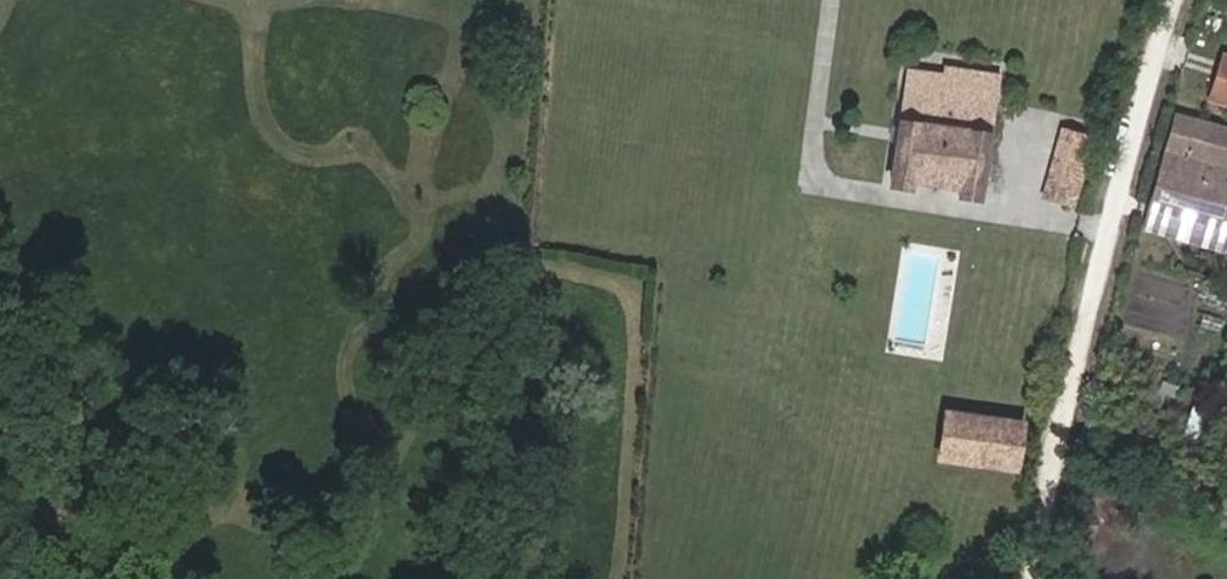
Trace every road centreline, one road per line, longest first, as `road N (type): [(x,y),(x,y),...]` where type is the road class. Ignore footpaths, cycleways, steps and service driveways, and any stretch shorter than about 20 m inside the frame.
road 1 (track): [(1174,0),(1059,417),(1029,578)]

